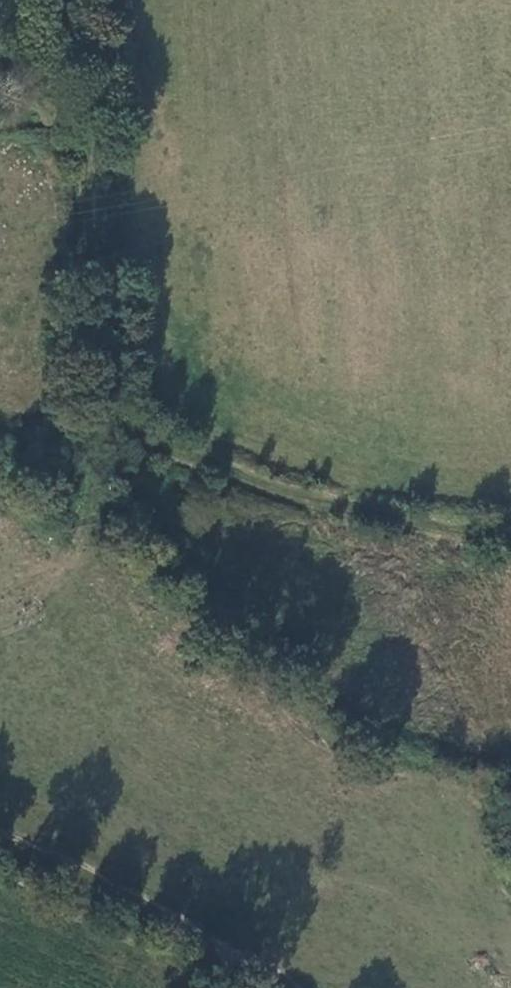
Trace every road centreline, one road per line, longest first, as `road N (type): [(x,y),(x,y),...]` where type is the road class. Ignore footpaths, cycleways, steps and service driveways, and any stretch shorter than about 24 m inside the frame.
road 1 (track): [(0,613),(53,586),(78,544),(91,415),(88,0)]
road 2 (track): [(510,534),(323,505),(91,415)]

